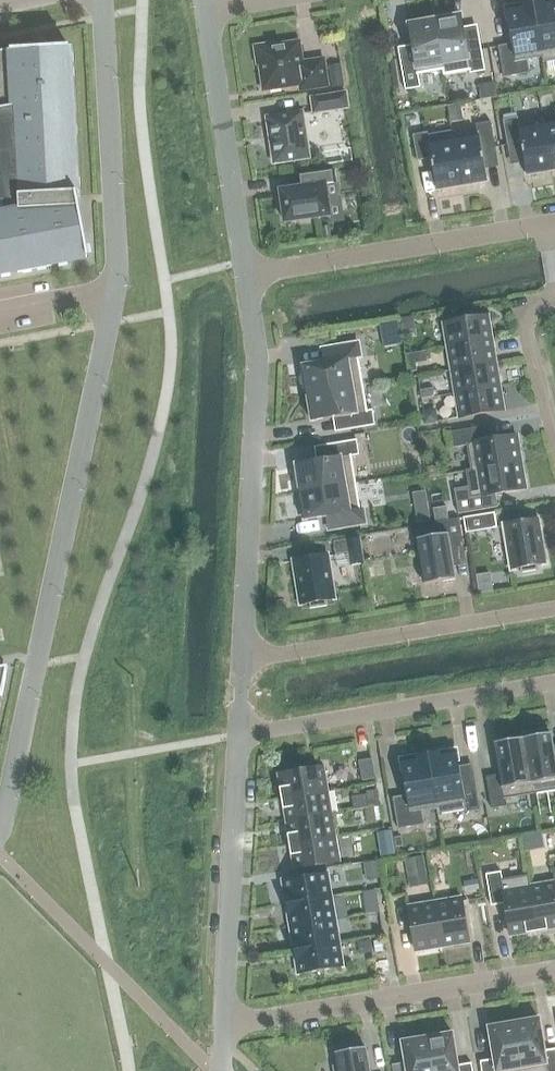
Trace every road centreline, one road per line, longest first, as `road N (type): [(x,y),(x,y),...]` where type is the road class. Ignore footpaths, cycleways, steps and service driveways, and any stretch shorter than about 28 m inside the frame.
road 1 (residential): [(0,826),(116,289)]
road 2 (residential): [(244,660),(257,357),(246,276)]
road 3 (residential): [(554,972),(222,1024)]
road 4 (residential): [(237,735),(554,683)]
road 5 (residential): [(554,607),(244,660)]
road 6 (residential): [(246,276),(547,224)]
road 7 (residential): [(222,1024),(237,735)]
road 8 (residential): [(116,289),(101,0)]
road 9 (residential): [(246,276),(204,11)]
road 10 (residential): [(554,442),(523,323),(535,306),(554,303)]

